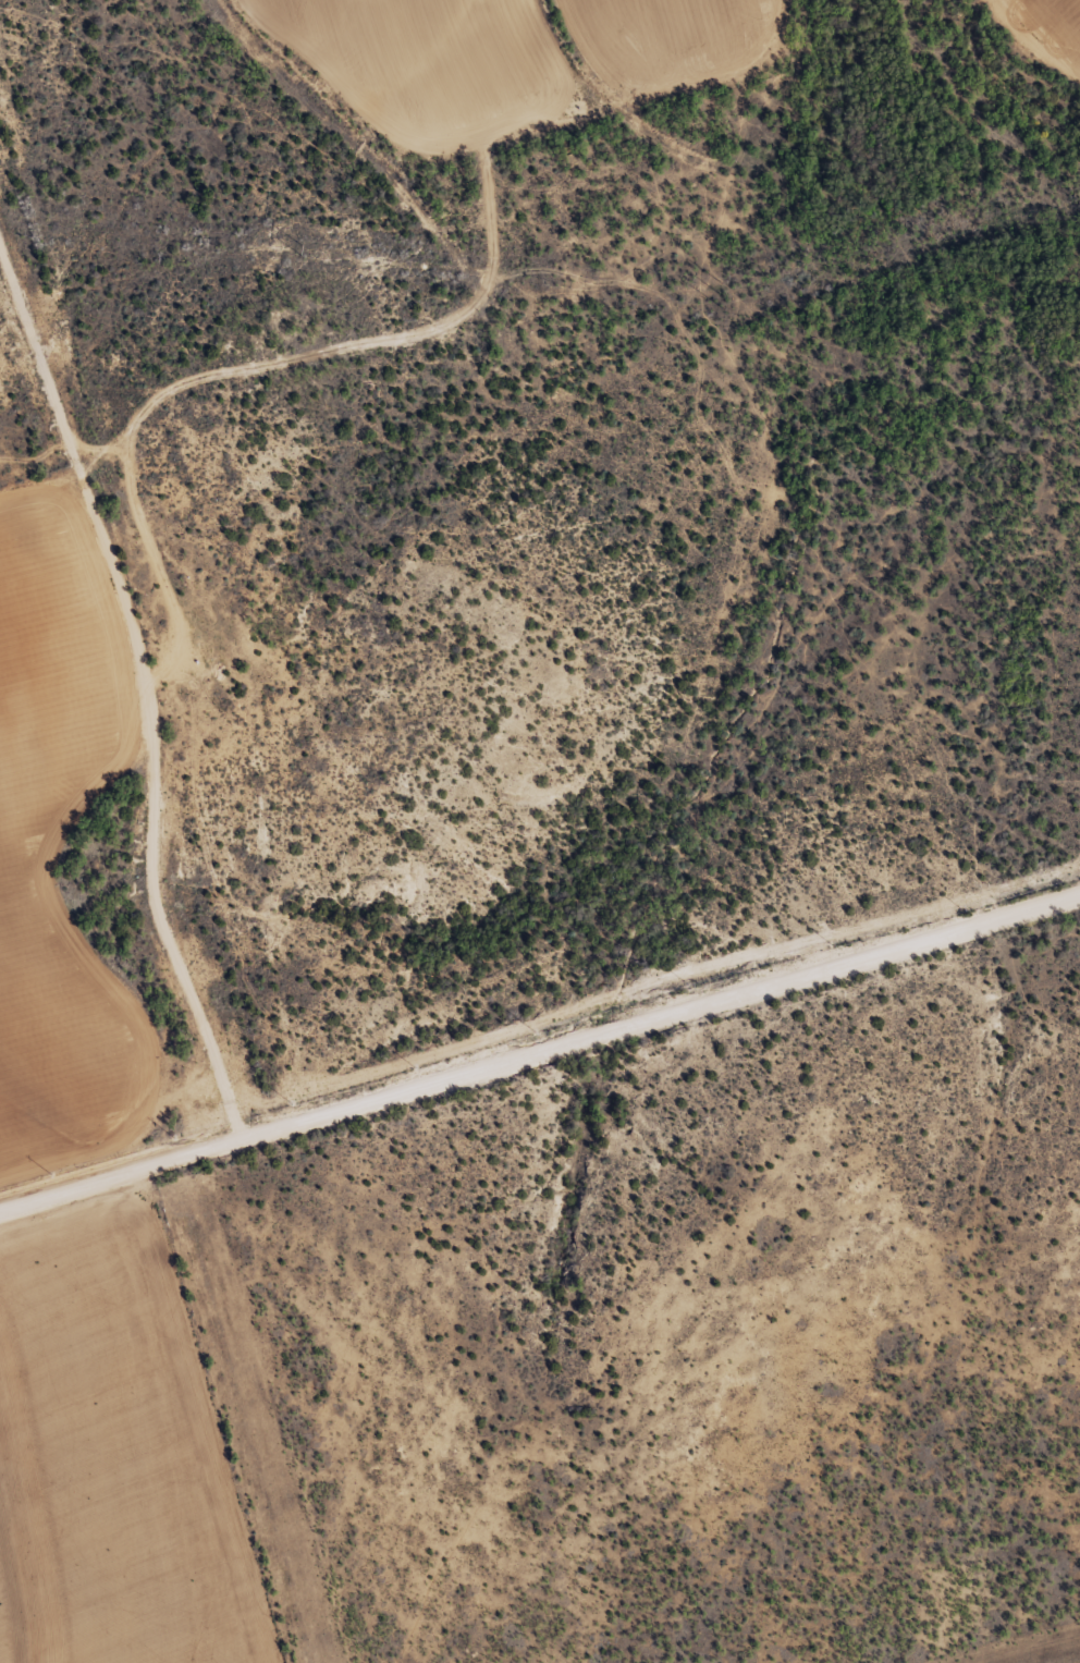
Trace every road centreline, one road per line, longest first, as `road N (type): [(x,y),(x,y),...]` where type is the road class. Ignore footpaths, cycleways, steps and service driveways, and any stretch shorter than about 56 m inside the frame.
road 1 (residential): [(0,1225),(1079,905)]

